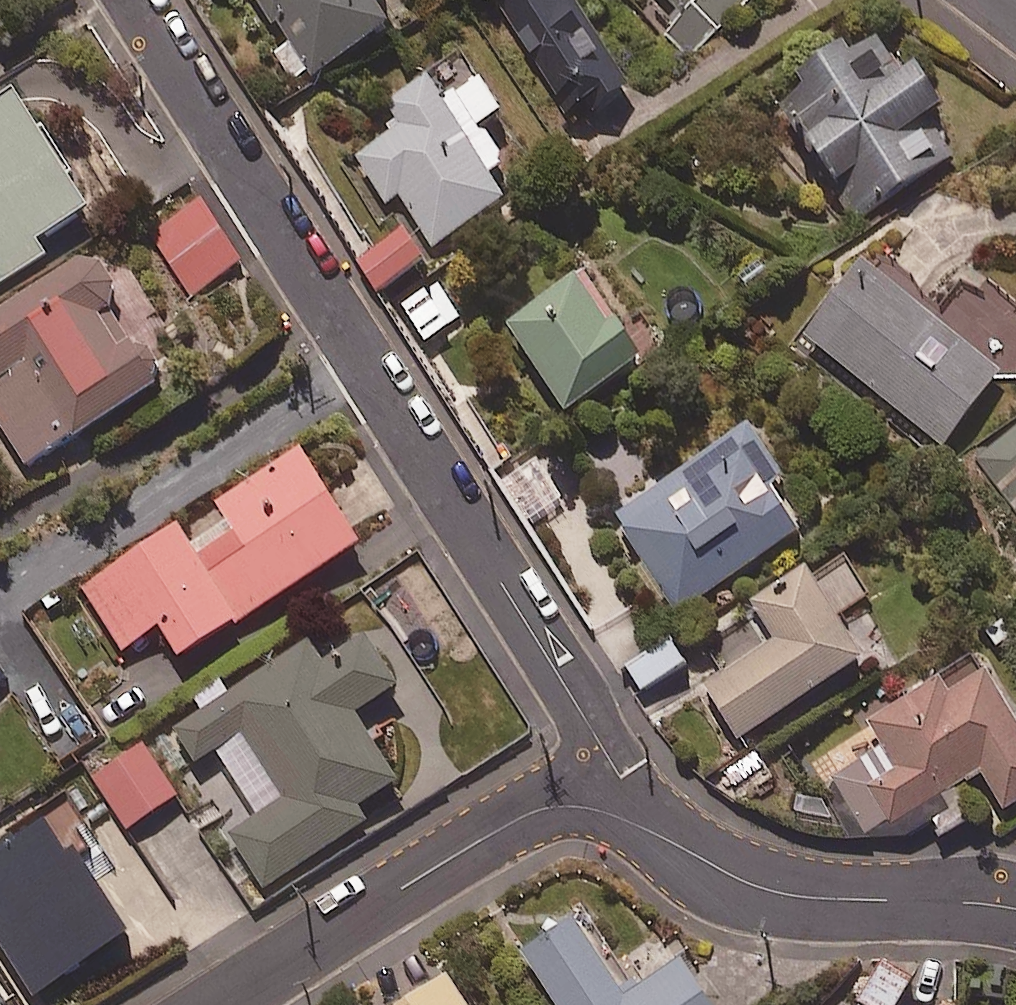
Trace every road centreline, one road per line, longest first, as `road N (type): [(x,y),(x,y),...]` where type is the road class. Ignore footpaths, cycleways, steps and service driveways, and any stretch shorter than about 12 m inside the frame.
road 1 (residential): [(625,818),(619,777),(508,591),(133,0)]
road 2 (residential): [(625,818),(581,804),(537,807),(219,1004)]
road 3 (residential): [(1015,910),(829,899),(744,885),(625,818)]

